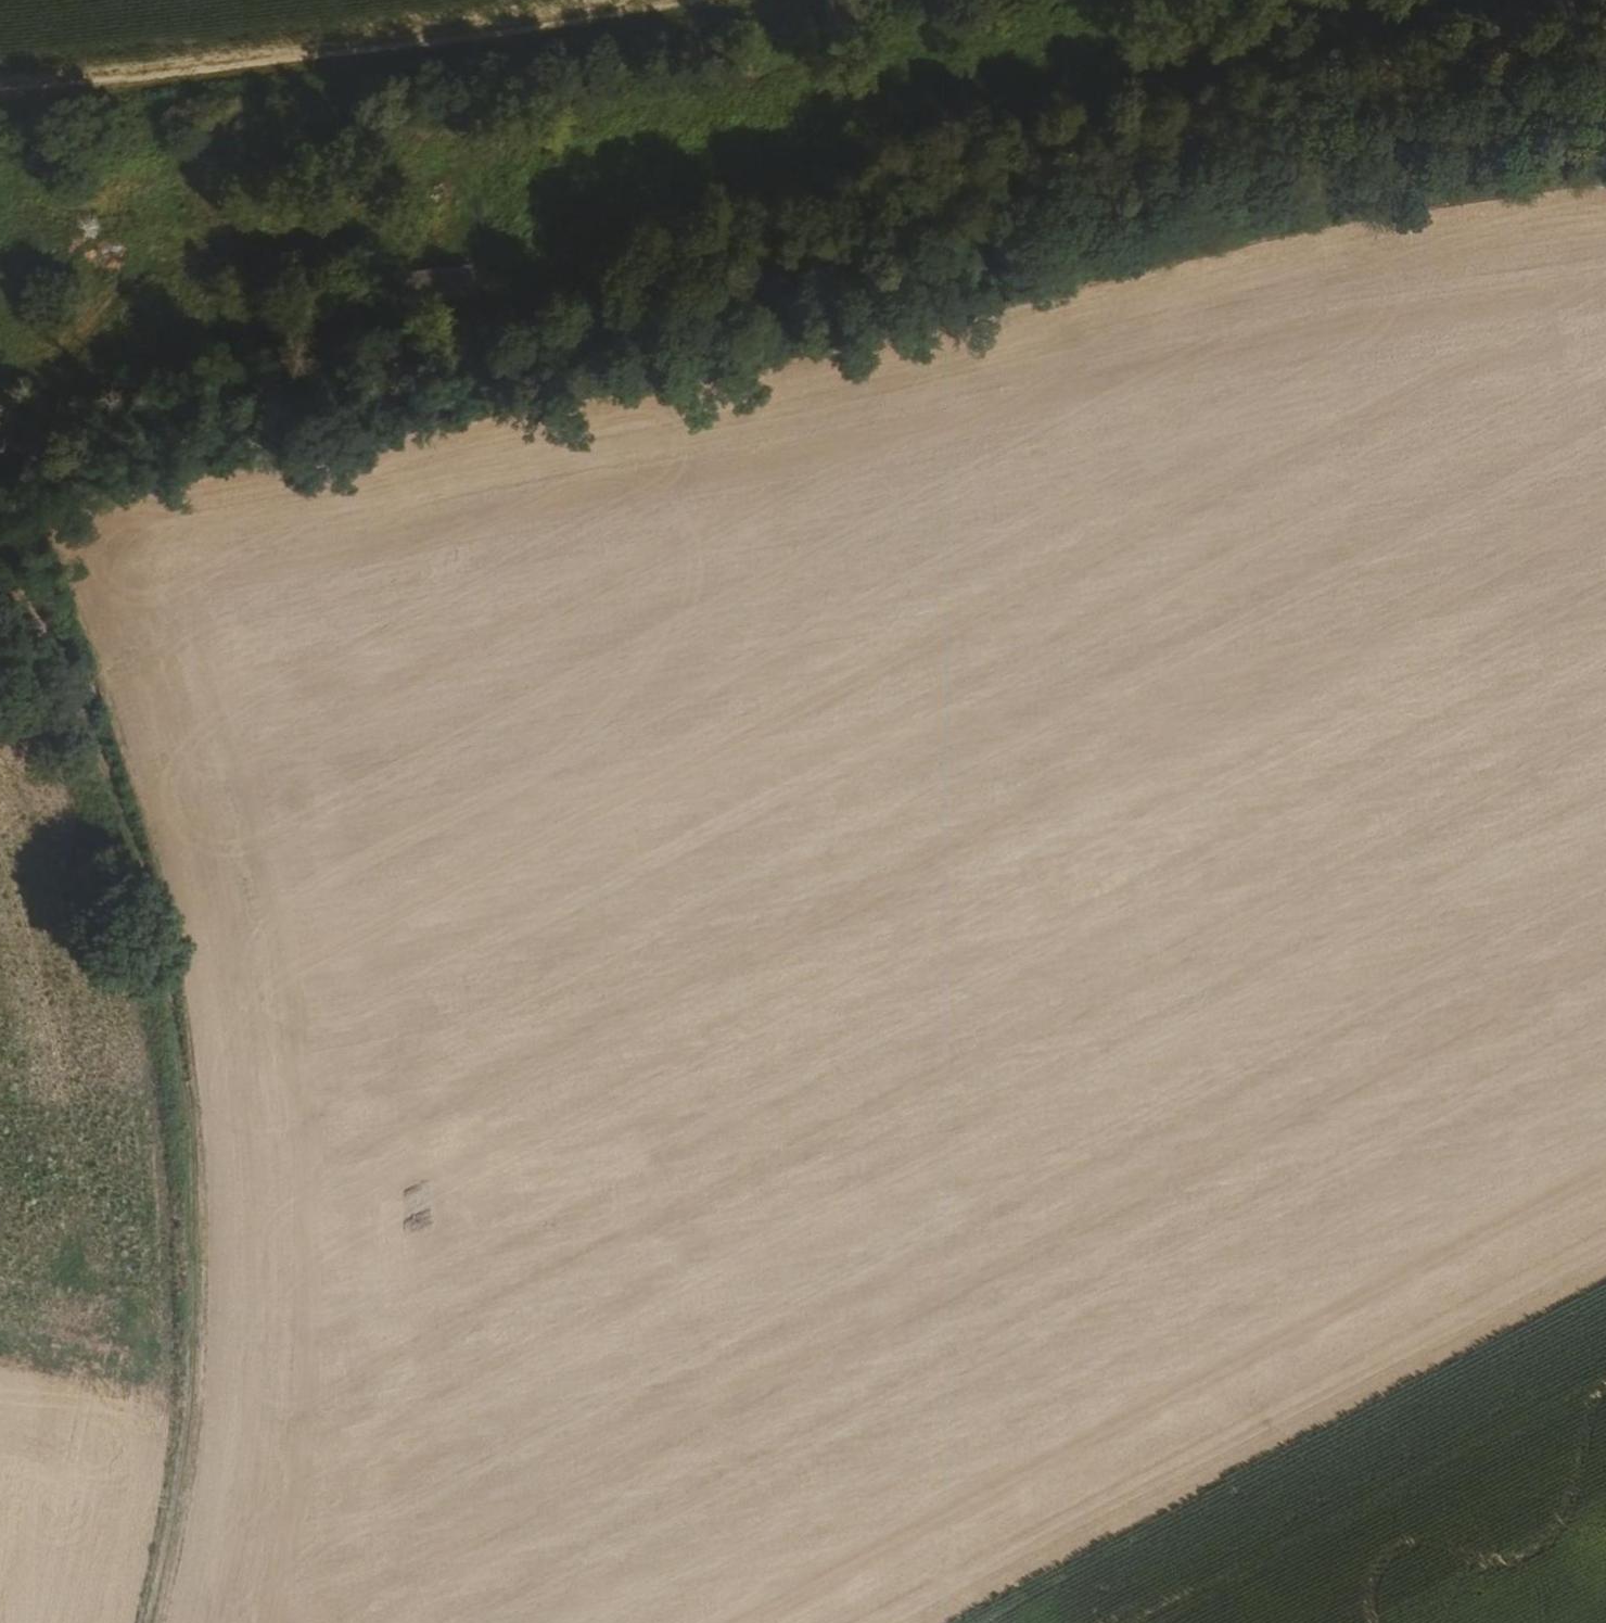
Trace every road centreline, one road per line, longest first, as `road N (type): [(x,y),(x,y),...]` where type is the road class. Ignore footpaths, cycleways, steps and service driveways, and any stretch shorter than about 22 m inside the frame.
road 1 (track): [(144,1622),(180,1494),(195,1277),(175,1007),(92,743),(0,550)]
road 2 (track): [(0,87),(571,23),(696,0)]

